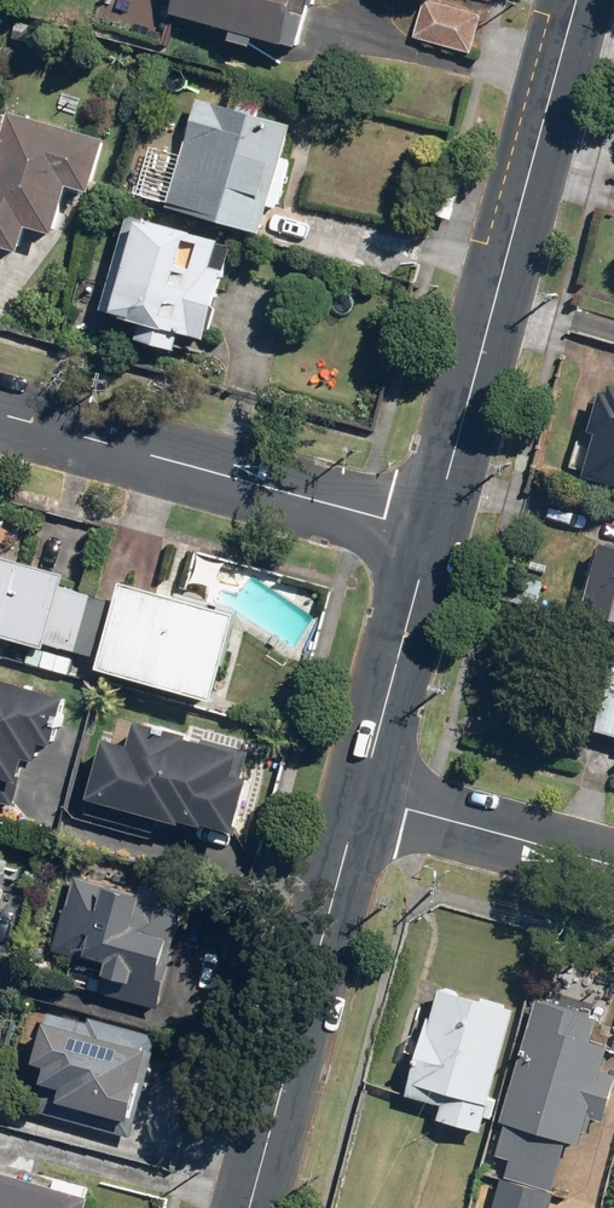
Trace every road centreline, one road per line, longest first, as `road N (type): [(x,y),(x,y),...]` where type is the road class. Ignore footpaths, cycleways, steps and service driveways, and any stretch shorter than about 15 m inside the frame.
road 1 (tertiary): [(431,532),(575,0)]
road 2 (residential): [(0,414),(431,532)]
road 3 (tertiary): [(250,1207),(361,797)]
road 4 (tertiary): [(361,797),(431,532)]
road 5 (residential): [(361,797),(613,866)]

